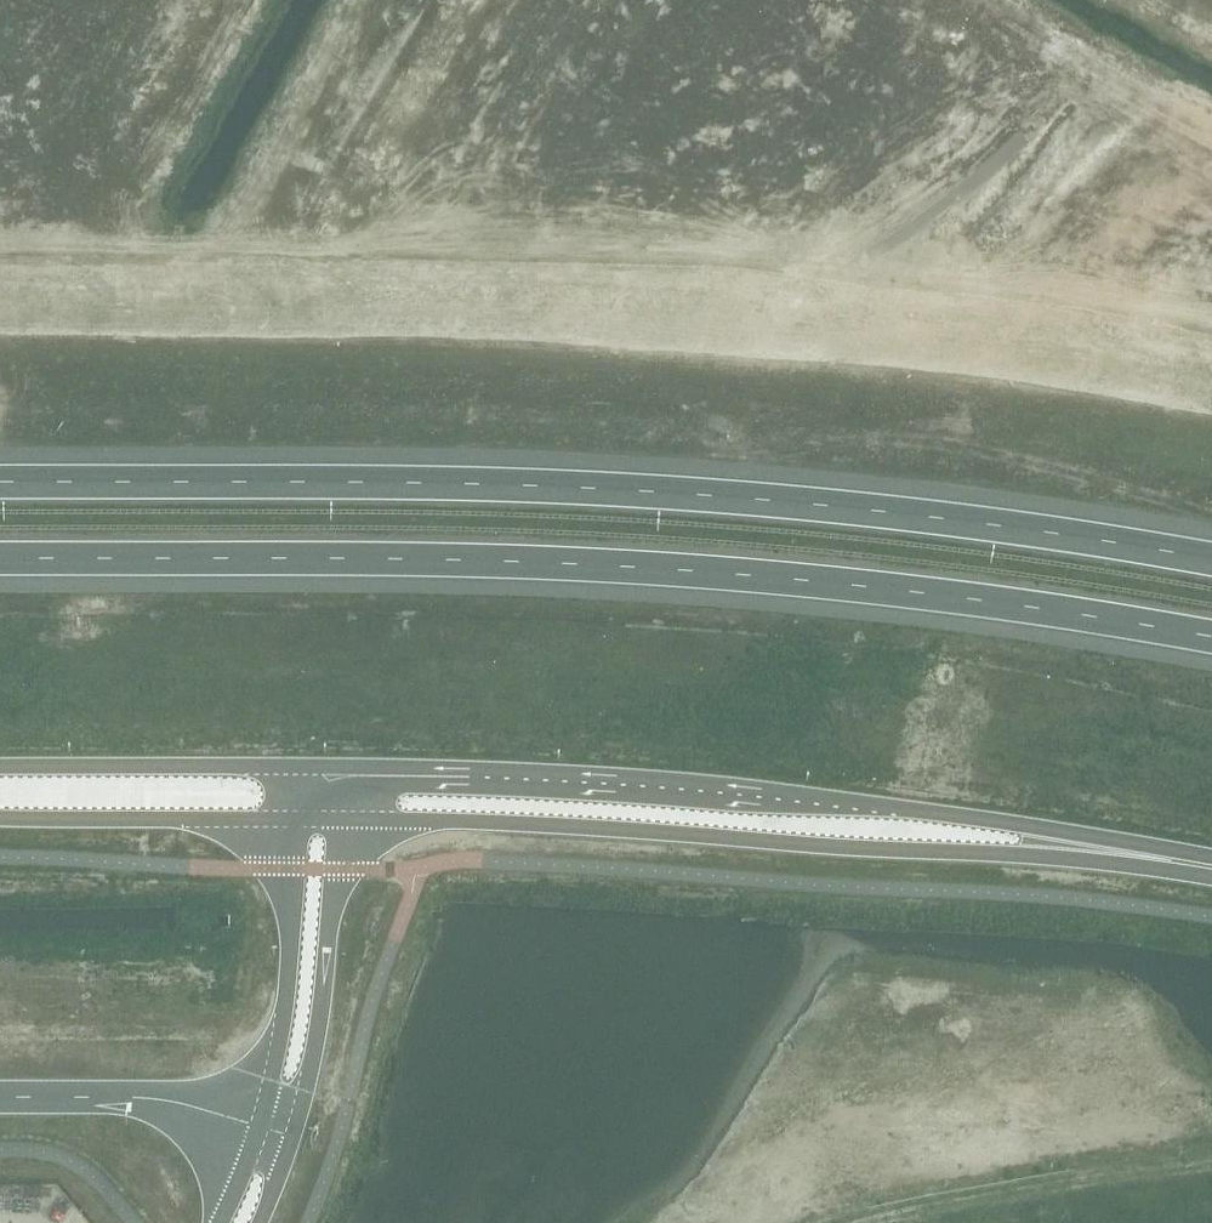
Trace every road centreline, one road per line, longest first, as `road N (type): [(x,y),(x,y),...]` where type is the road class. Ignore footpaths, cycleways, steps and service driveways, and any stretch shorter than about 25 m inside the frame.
road 1 (trunk): [(0,559),(660,568),(1033,607),(1211,637)]
road 2 (trunk): [(1211,559),(827,504),(339,482),(0,482)]
road 3 (tertiary): [(1098,847),(847,800),(318,767)]
road 4 (tertiary): [(341,817),(967,852),(1098,847)]
road 5 (tertiary): [(318,767),(0,768)]
road 6 (tertiary): [(297,1131),(324,998),(341,817)]
road 7 (tertiary): [(295,818),(282,998),(254,1123)]
road 8 (tertiary): [(0,815),(295,818)]
road 9 (unclassified): [(0,1097),(144,1097),(254,1123)]

